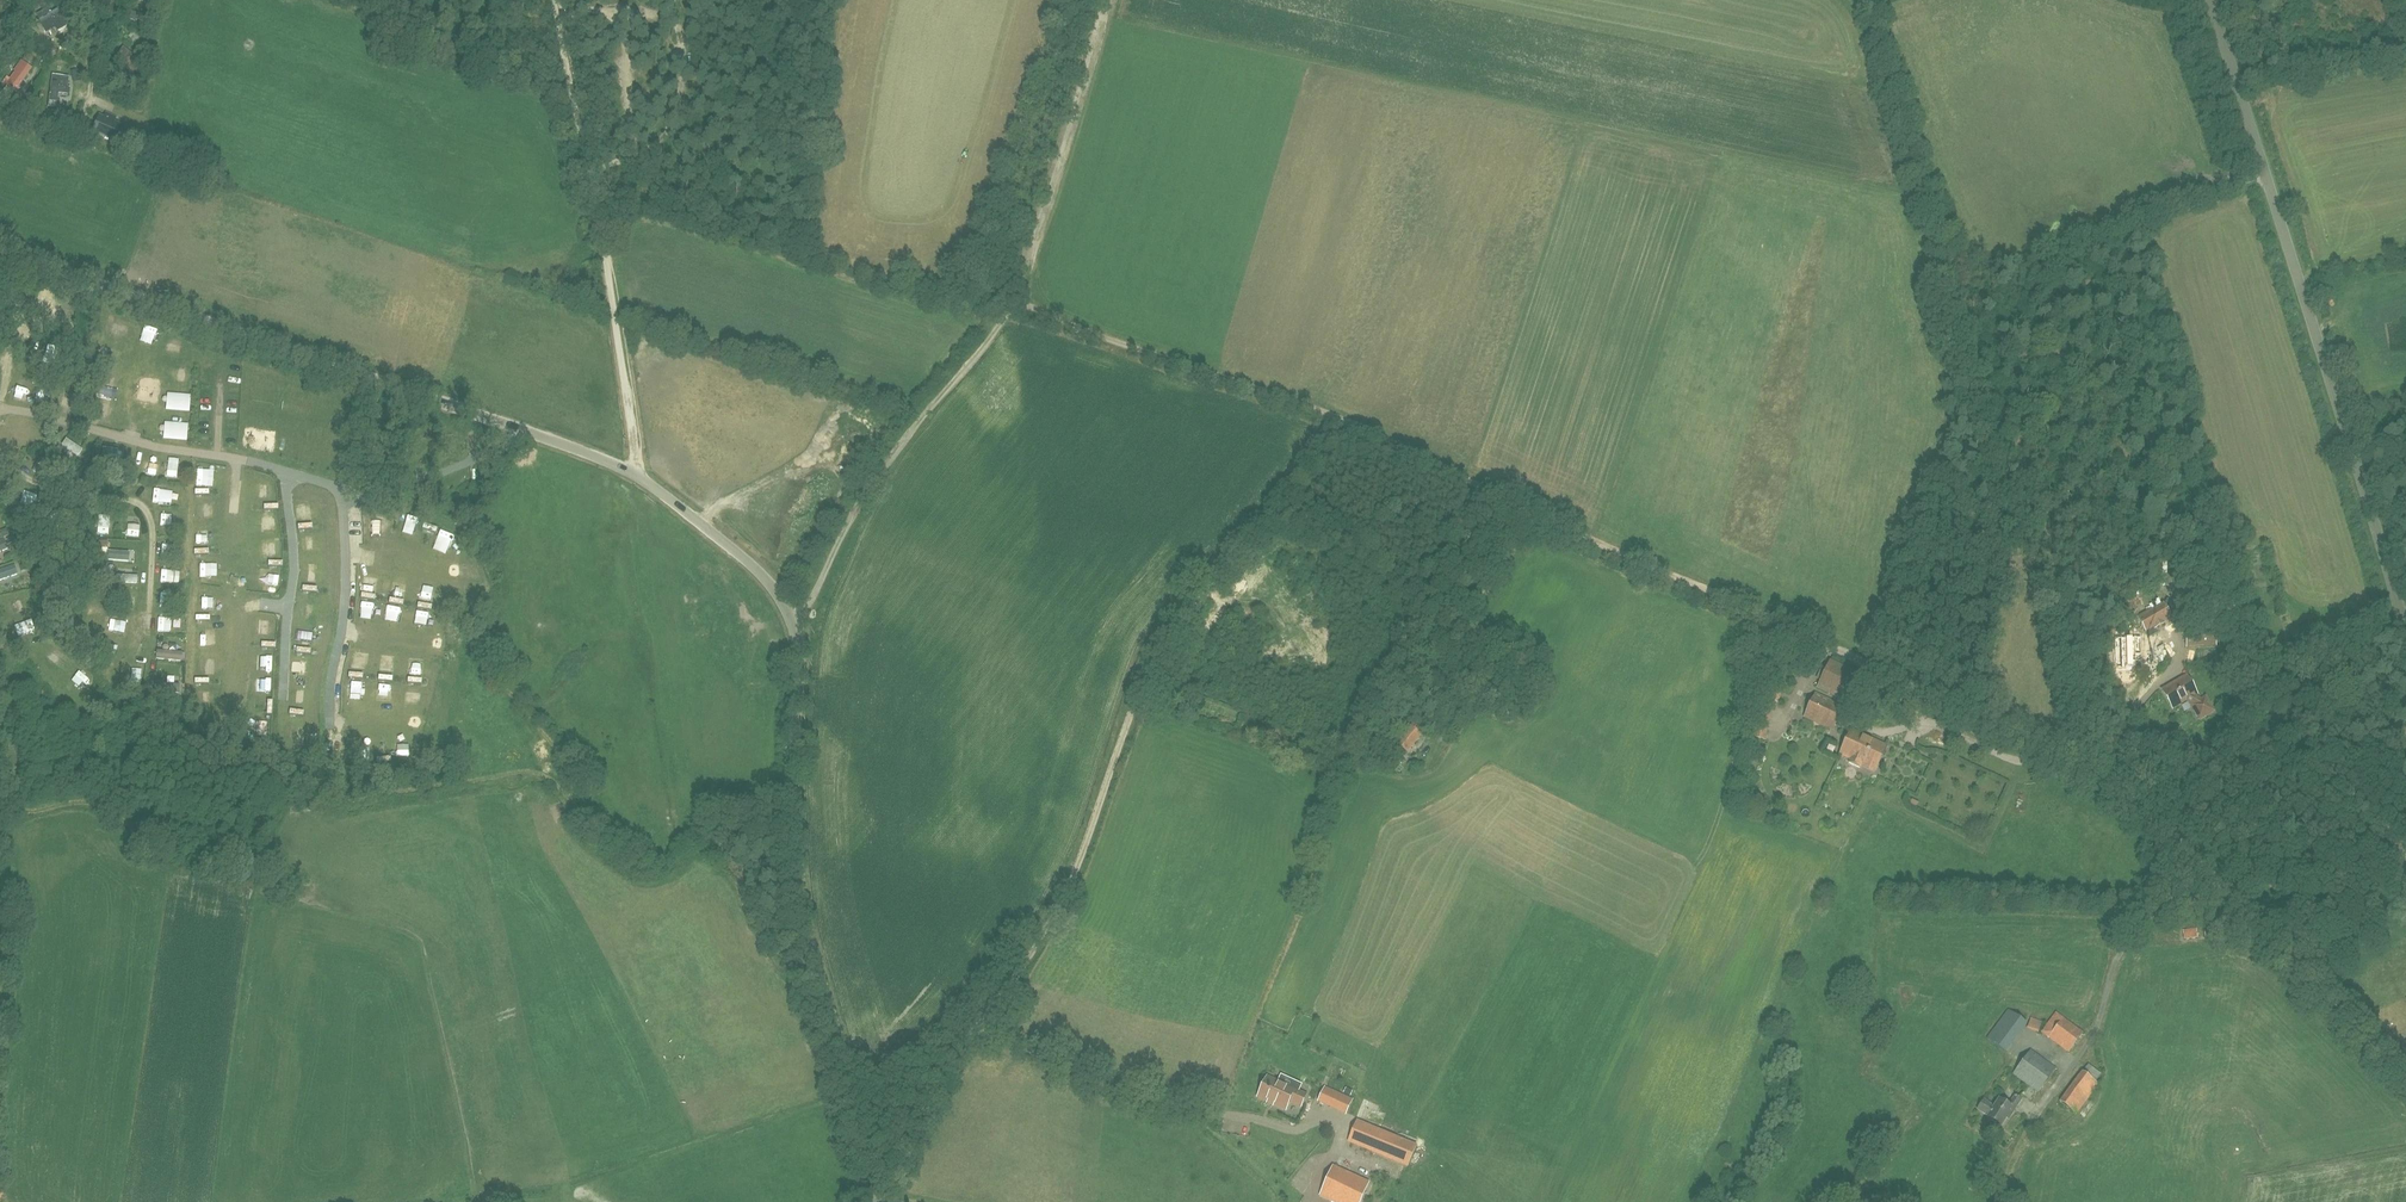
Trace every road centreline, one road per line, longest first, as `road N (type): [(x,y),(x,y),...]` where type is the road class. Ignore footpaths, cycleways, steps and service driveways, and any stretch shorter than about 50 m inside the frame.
road 1 (unclassified): [(878,1180),(806,922),(793,796),(799,644),(777,591),(638,476),(0,250)]
road 2 (unclassified): [(1758,607),(2051,739),(2117,780),(2405,1066)]
road 3 (track): [(980,1029),(1079,849),(1124,717),(1334,418)]
road 4 (unclassified): [(2405,638),(2209,0)]
road 5 (track): [(555,12),(610,285),(638,476)]
road 6 (track): [(1334,418),(1527,512),(1758,607)]
road 7 (track): [(795,623),(887,470),(1015,302)]
road 8 (track): [(1015,302),(1334,418)]
road 9 (track): [(1015,302),(1105,0)]
road 10 (track): [(1403,695),(1393,596),(1260,524)]
road 11 (track): [(586,166),(626,150),(674,147),(685,50),(678,24)]
road 12 (track): [(1437,704),(1527,512)]
road 13 (unclassified): [(878,1180),(898,1134),(980,1029)]
road 14 (track): [(608,14),(626,150)]
road 15 (track): [(678,24),(555,12)]

